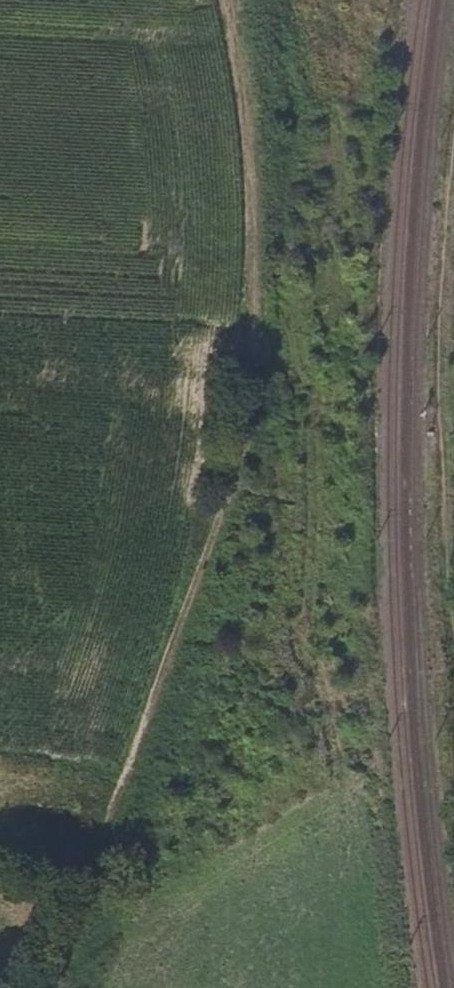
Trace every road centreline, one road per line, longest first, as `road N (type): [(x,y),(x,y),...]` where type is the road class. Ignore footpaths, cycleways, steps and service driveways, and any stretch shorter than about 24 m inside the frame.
road 1 (track): [(46,987),(211,539),(248,410),(258,200),(249,70),(234,0)]
road 2 (track): [(453,231),(446,300),(453,626)]

